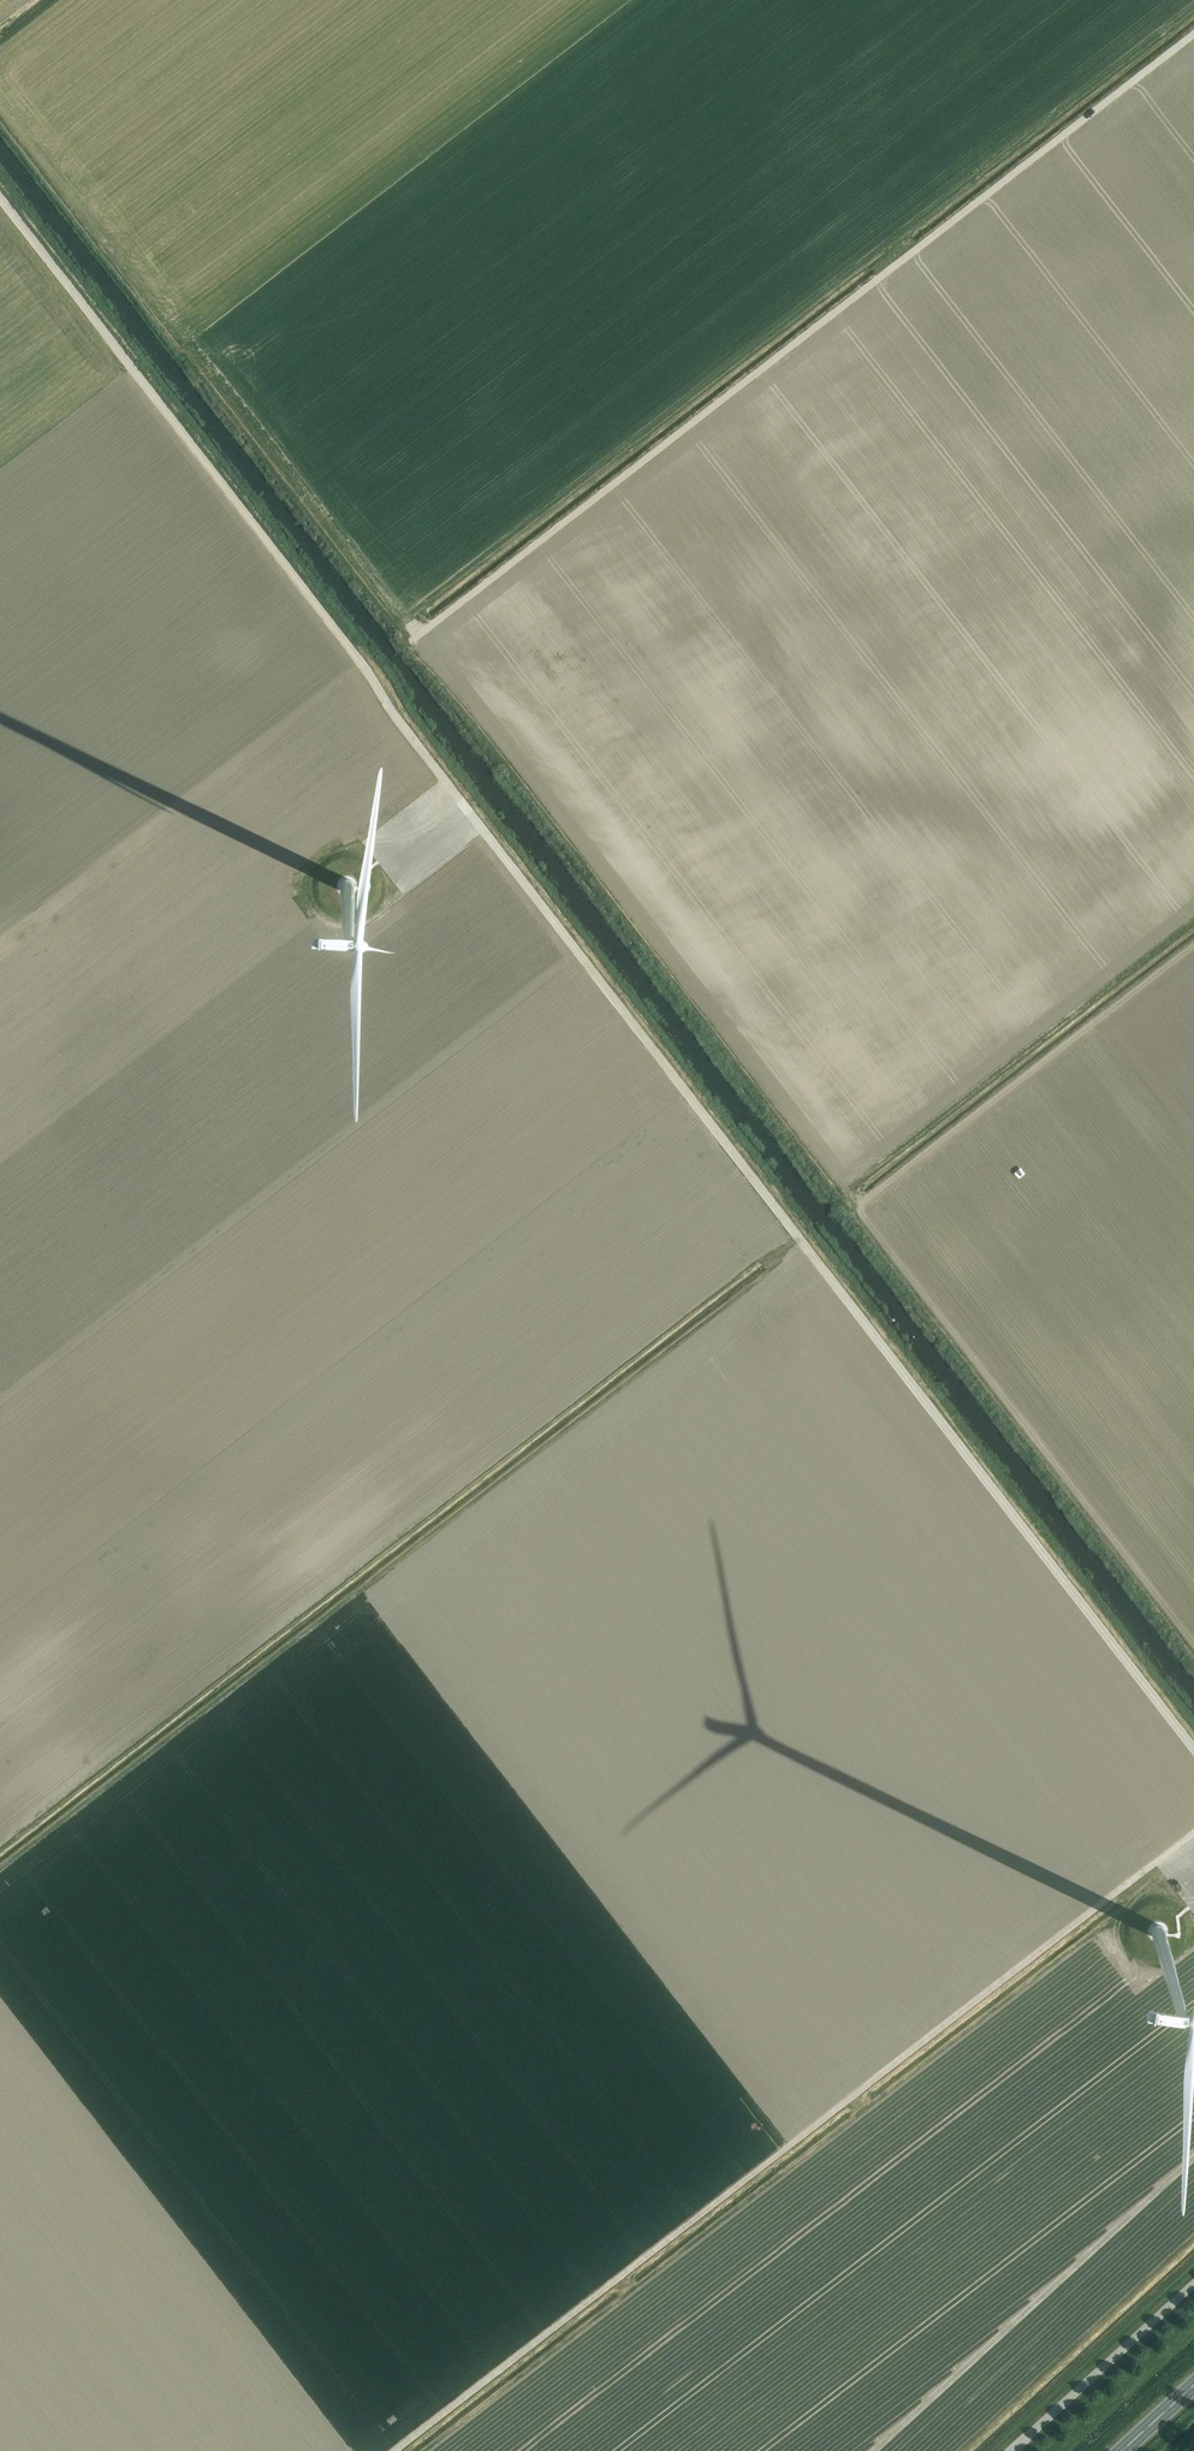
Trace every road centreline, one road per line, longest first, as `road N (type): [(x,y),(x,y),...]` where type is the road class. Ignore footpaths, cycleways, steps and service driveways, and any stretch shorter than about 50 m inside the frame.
road 1 (track): [(1193,1749),(0,200)]
road 2 (unclassified): [(1012,2450),(1193,2283)]

